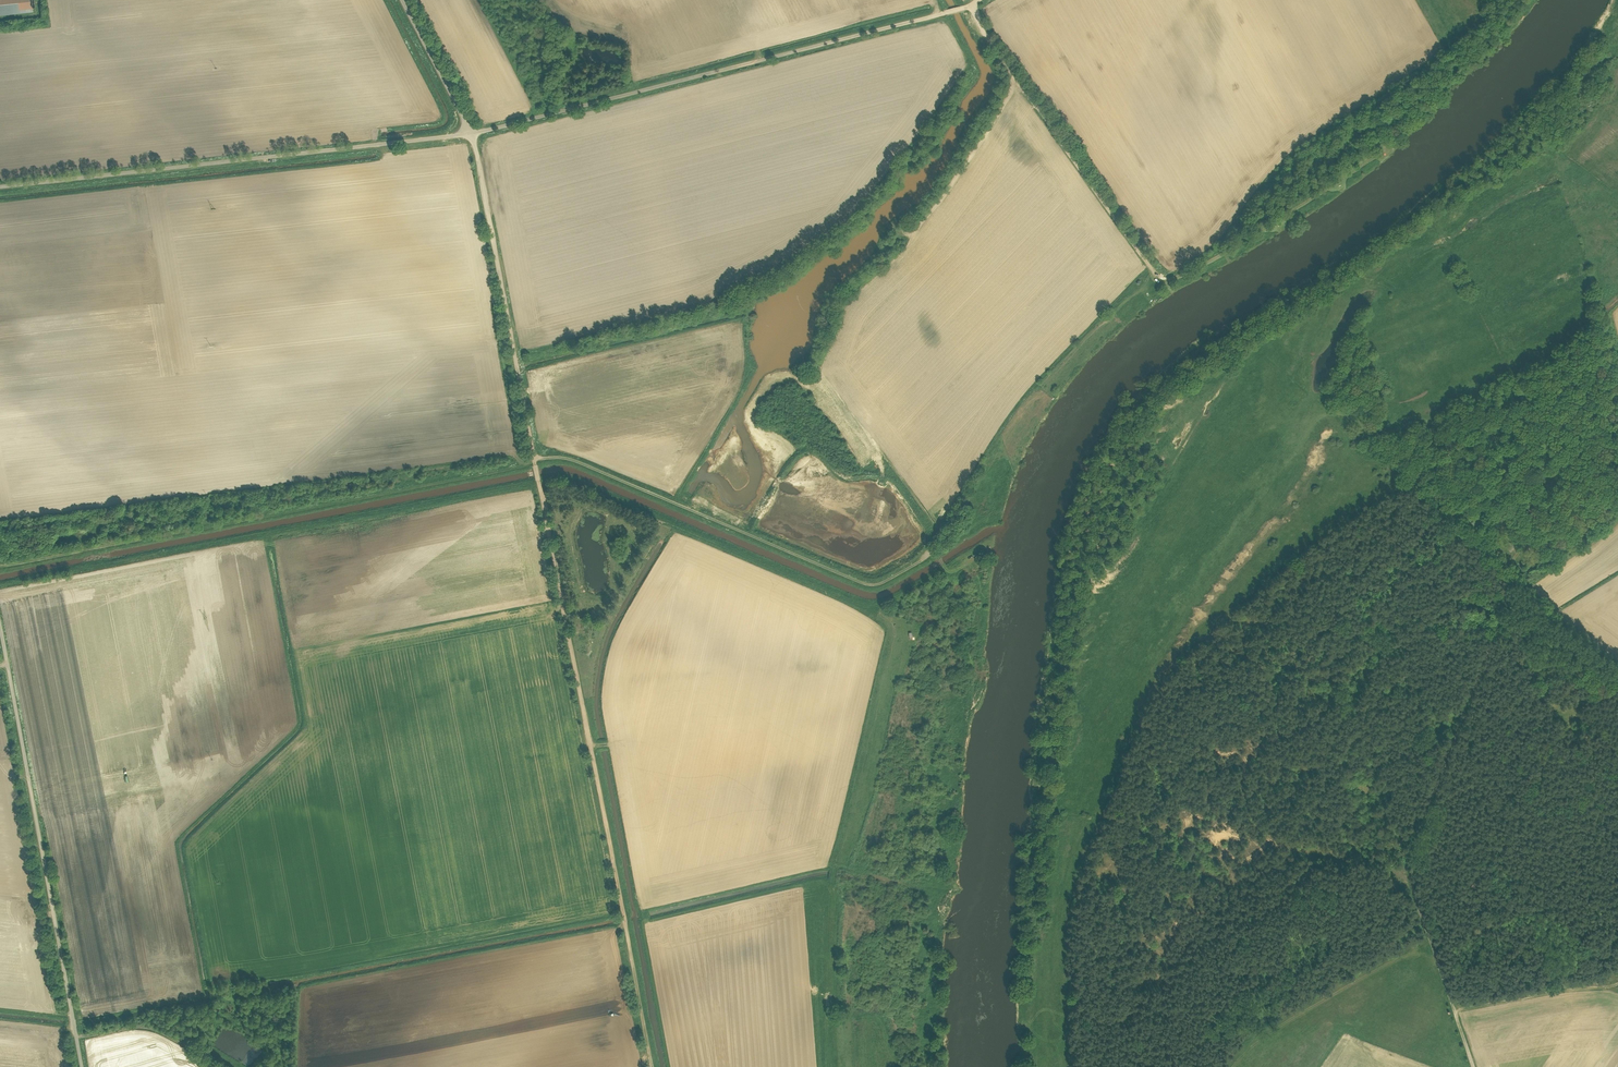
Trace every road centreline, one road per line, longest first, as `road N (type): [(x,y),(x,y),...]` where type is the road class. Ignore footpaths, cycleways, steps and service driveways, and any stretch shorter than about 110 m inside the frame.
road 1 (track): [(654,1066),(535,457),(572,460),(867,584),(932,552),(952,571),(977,555)]
road 2 (track): [(1587,531),(1529,566),(1510,590),(1410,850),(1408,865),(1475,1066)]
road 3 (track): [(1377,155),(1234,249),(1161,278),(972,6)]
road 4 (unclassified): [(470,133),(965,9)]
road 5 (unclassified): [(0,188),(470,133)]
road 6 (unclassified): [(0,628),(81,1066)]
road 7 (unclassified): [(470,133),(535,457)]
road 8 (track): [(1617,983),(1455,1011)]
road 9 (unclassified): [(400,0),(470,133)]
road 10 (track): [(75,1038),(148,1028),(194,1050)]

